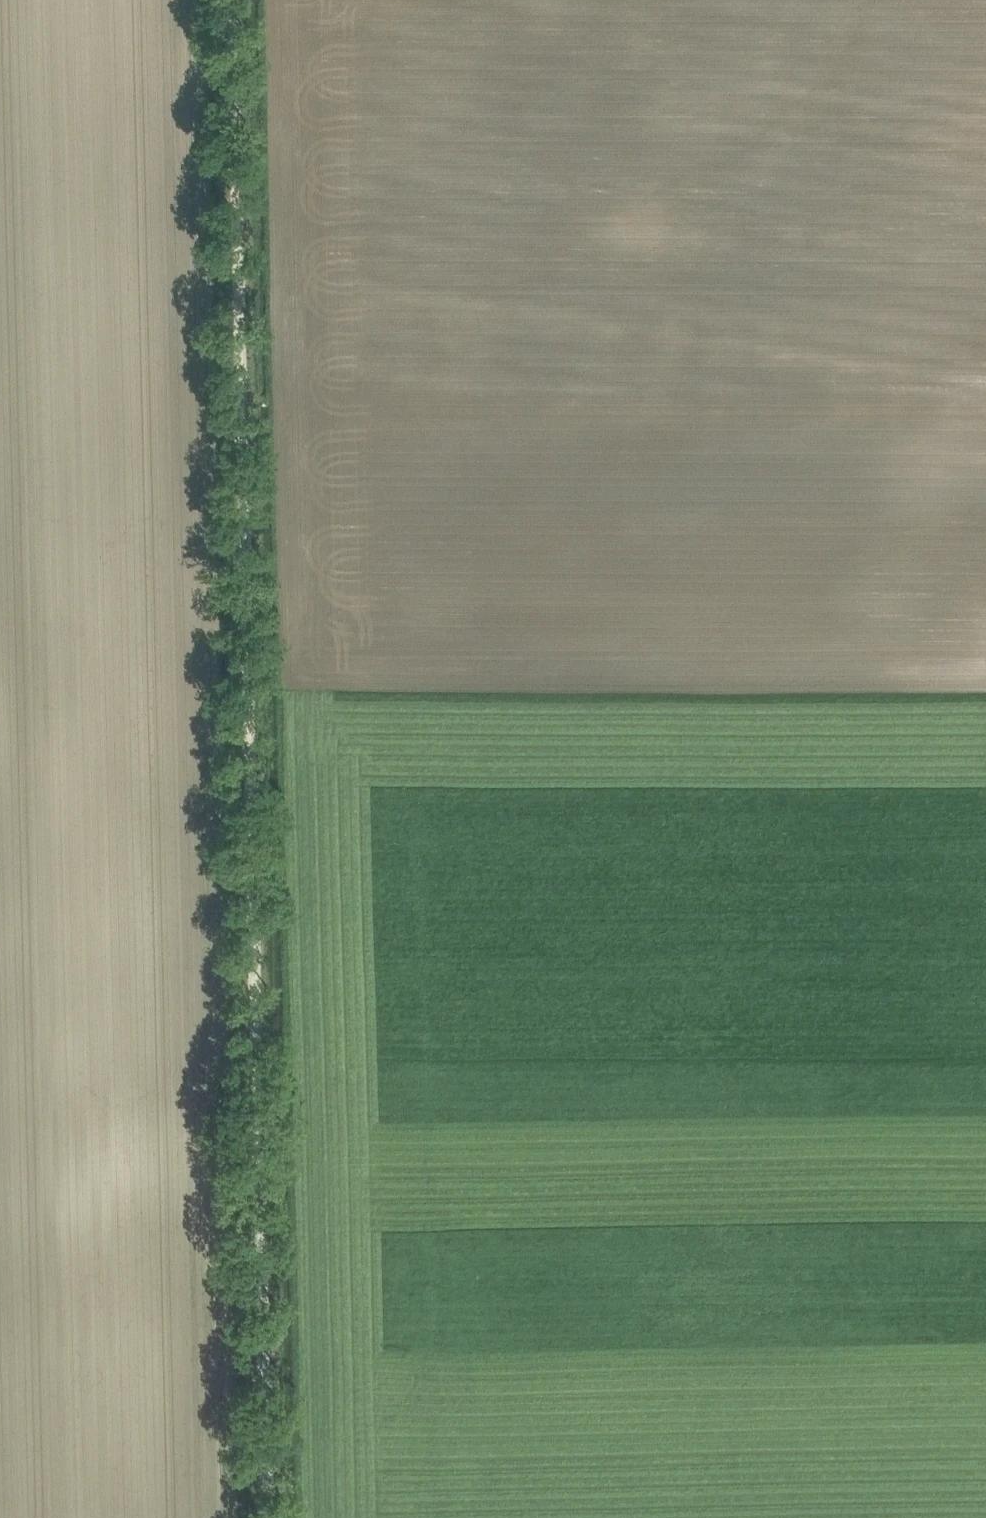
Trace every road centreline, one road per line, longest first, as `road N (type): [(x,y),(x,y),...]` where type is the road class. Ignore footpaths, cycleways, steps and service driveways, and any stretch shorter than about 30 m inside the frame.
road 1 (track): [(279,1517),(245,0)]

